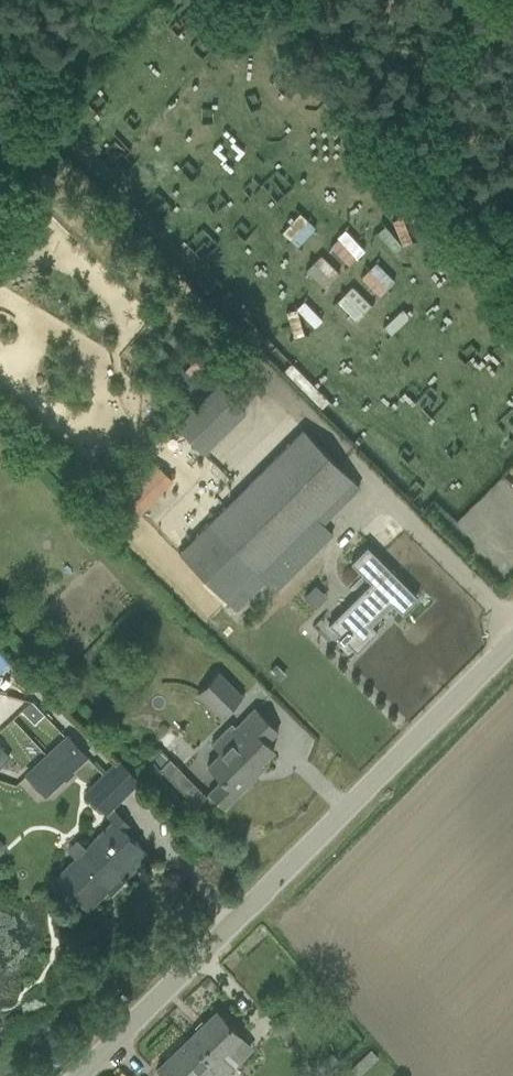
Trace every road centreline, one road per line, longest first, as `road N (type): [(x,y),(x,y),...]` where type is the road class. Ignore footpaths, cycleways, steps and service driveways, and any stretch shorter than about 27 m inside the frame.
road 1 (unclassified): [(85,1075),(512,643)]

